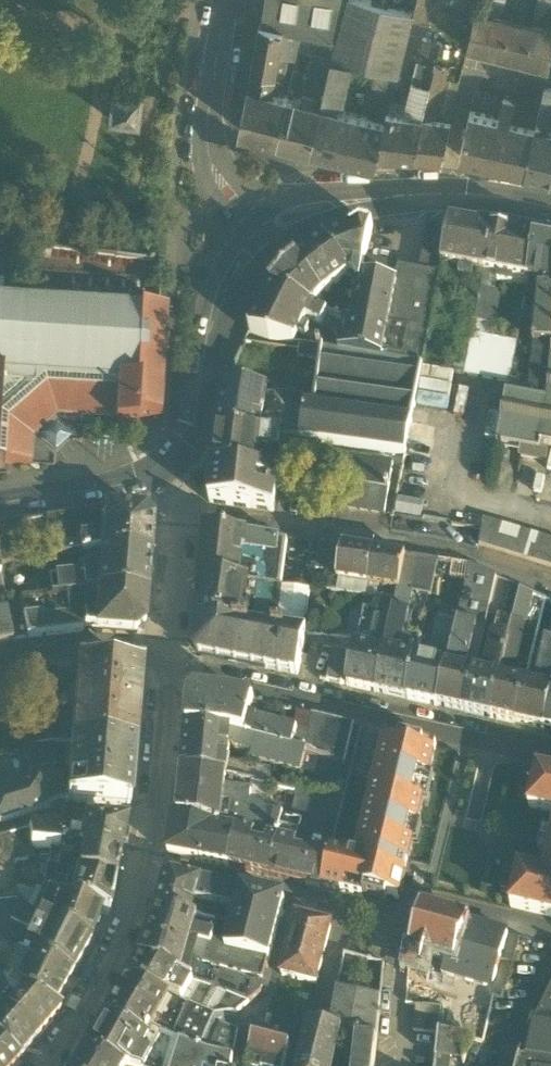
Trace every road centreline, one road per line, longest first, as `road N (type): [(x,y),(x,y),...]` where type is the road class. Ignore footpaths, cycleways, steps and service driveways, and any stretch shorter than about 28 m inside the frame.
road 1 (secondary): [(0,502),(149,478),(171,466),(189,446),(206,345),(230,282),(262,237)]
road 2 (residential): [(175,665),(550,759)]
road 3 (secondary): [(262,237),(277,222),(316,208),(377,197),(472,195),(550,209)]
road 4 (residential): [(550,588),(477,558),(280,526)]
road 5 (residential): [(155,821),(127,938),(50,1065)]
road 6 (residential): [(262,237),(226,194),(208,150),(227,0)]
road 7 (residential): [(550,939),(423,902),(402,925),(350,911)]
road 8 (residential): [(0,660),(103,652),(175,665)]
road 9 (unclassified): [(293,1065),(350,911)]
road 10 (unclassified): [(0,832),(64,815),(155,821)]
road 11 (residential): [(175,665),(155,821)]

